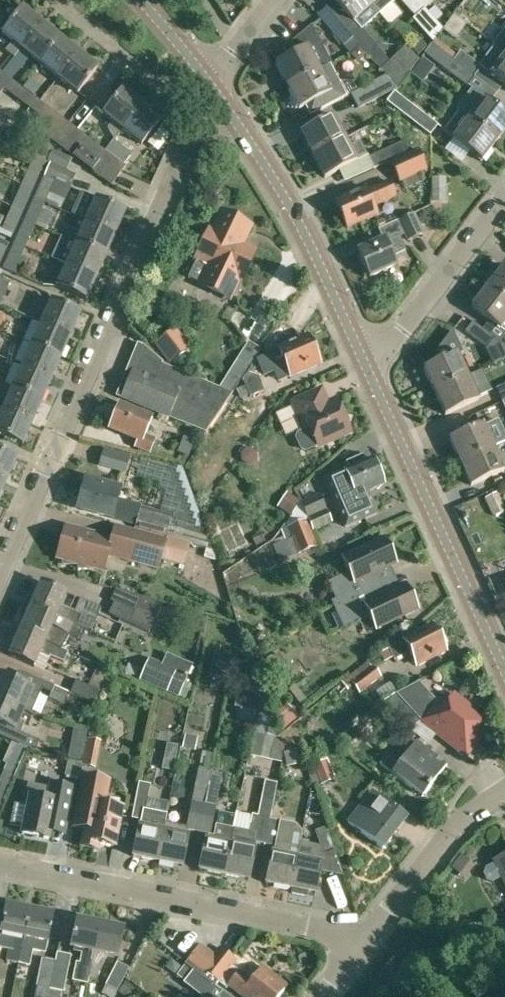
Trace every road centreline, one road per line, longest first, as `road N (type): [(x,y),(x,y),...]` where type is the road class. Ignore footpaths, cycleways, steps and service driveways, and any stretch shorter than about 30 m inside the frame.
road 1 (residential): [(0,579),(201,122)]
road 2 (residential): [(362,941),(0,863)]
road 3 (tertiary): [(504,672),(366,365)]
road 4 (tertiary): [(366,365),(288,200),(214,90)]
road 5 (residential): [(366,365),(402,335),(504,197)]
road 6 (residential): [(362,941),(474,812),(504,794)]
road 7 (residential): [(201,122),(47,0)]

